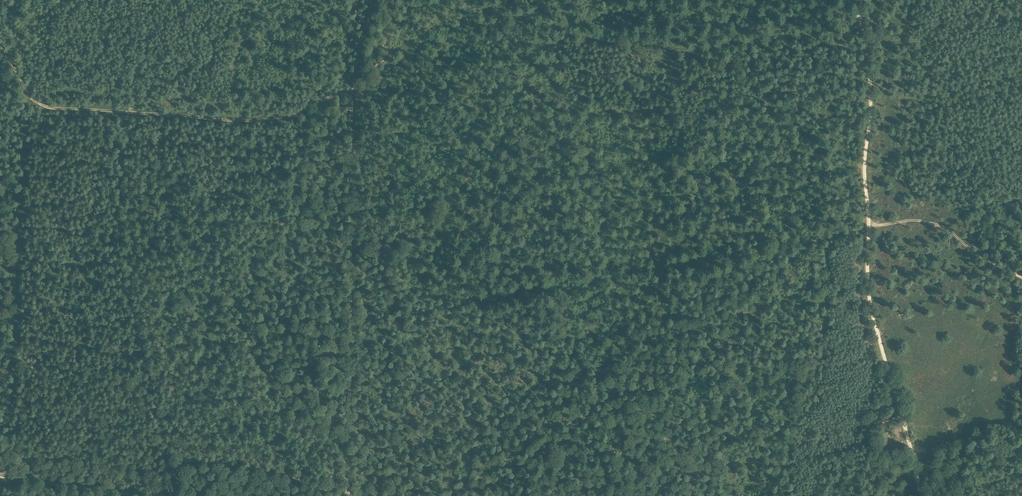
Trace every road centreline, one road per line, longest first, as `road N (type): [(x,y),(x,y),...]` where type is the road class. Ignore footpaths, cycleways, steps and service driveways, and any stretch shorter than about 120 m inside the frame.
road 1 (track): [(869,227),(730,265),(641,324),(598,368),(488,423),(456,430),(414,422),(349,439)]
road 2 (track): [(921,495),(869,296),(864,172),(871,110),(856,0)]
road 3 (track): [(371,0),(352,98),(349,495)]
road 4 (track): [(0,46),(29,98),(56,110),(261,120),(340,94),(352,98)]
road 5 (track): [(869,227),(915,219),(943,227),(1021,278)]
road 6 (track): [(162,495),(0,472)]

